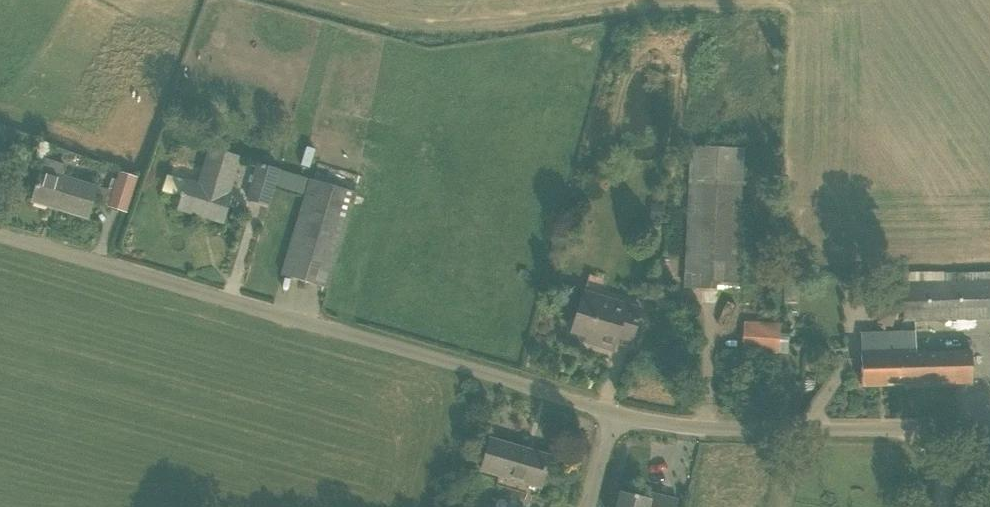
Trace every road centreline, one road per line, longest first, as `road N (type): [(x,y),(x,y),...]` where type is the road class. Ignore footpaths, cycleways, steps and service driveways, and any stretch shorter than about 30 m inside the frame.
road 1 (unclassified): [(617,413),(0,236)]
road 2 (unclassified): [(989,430),(716,430),(617,413)]

